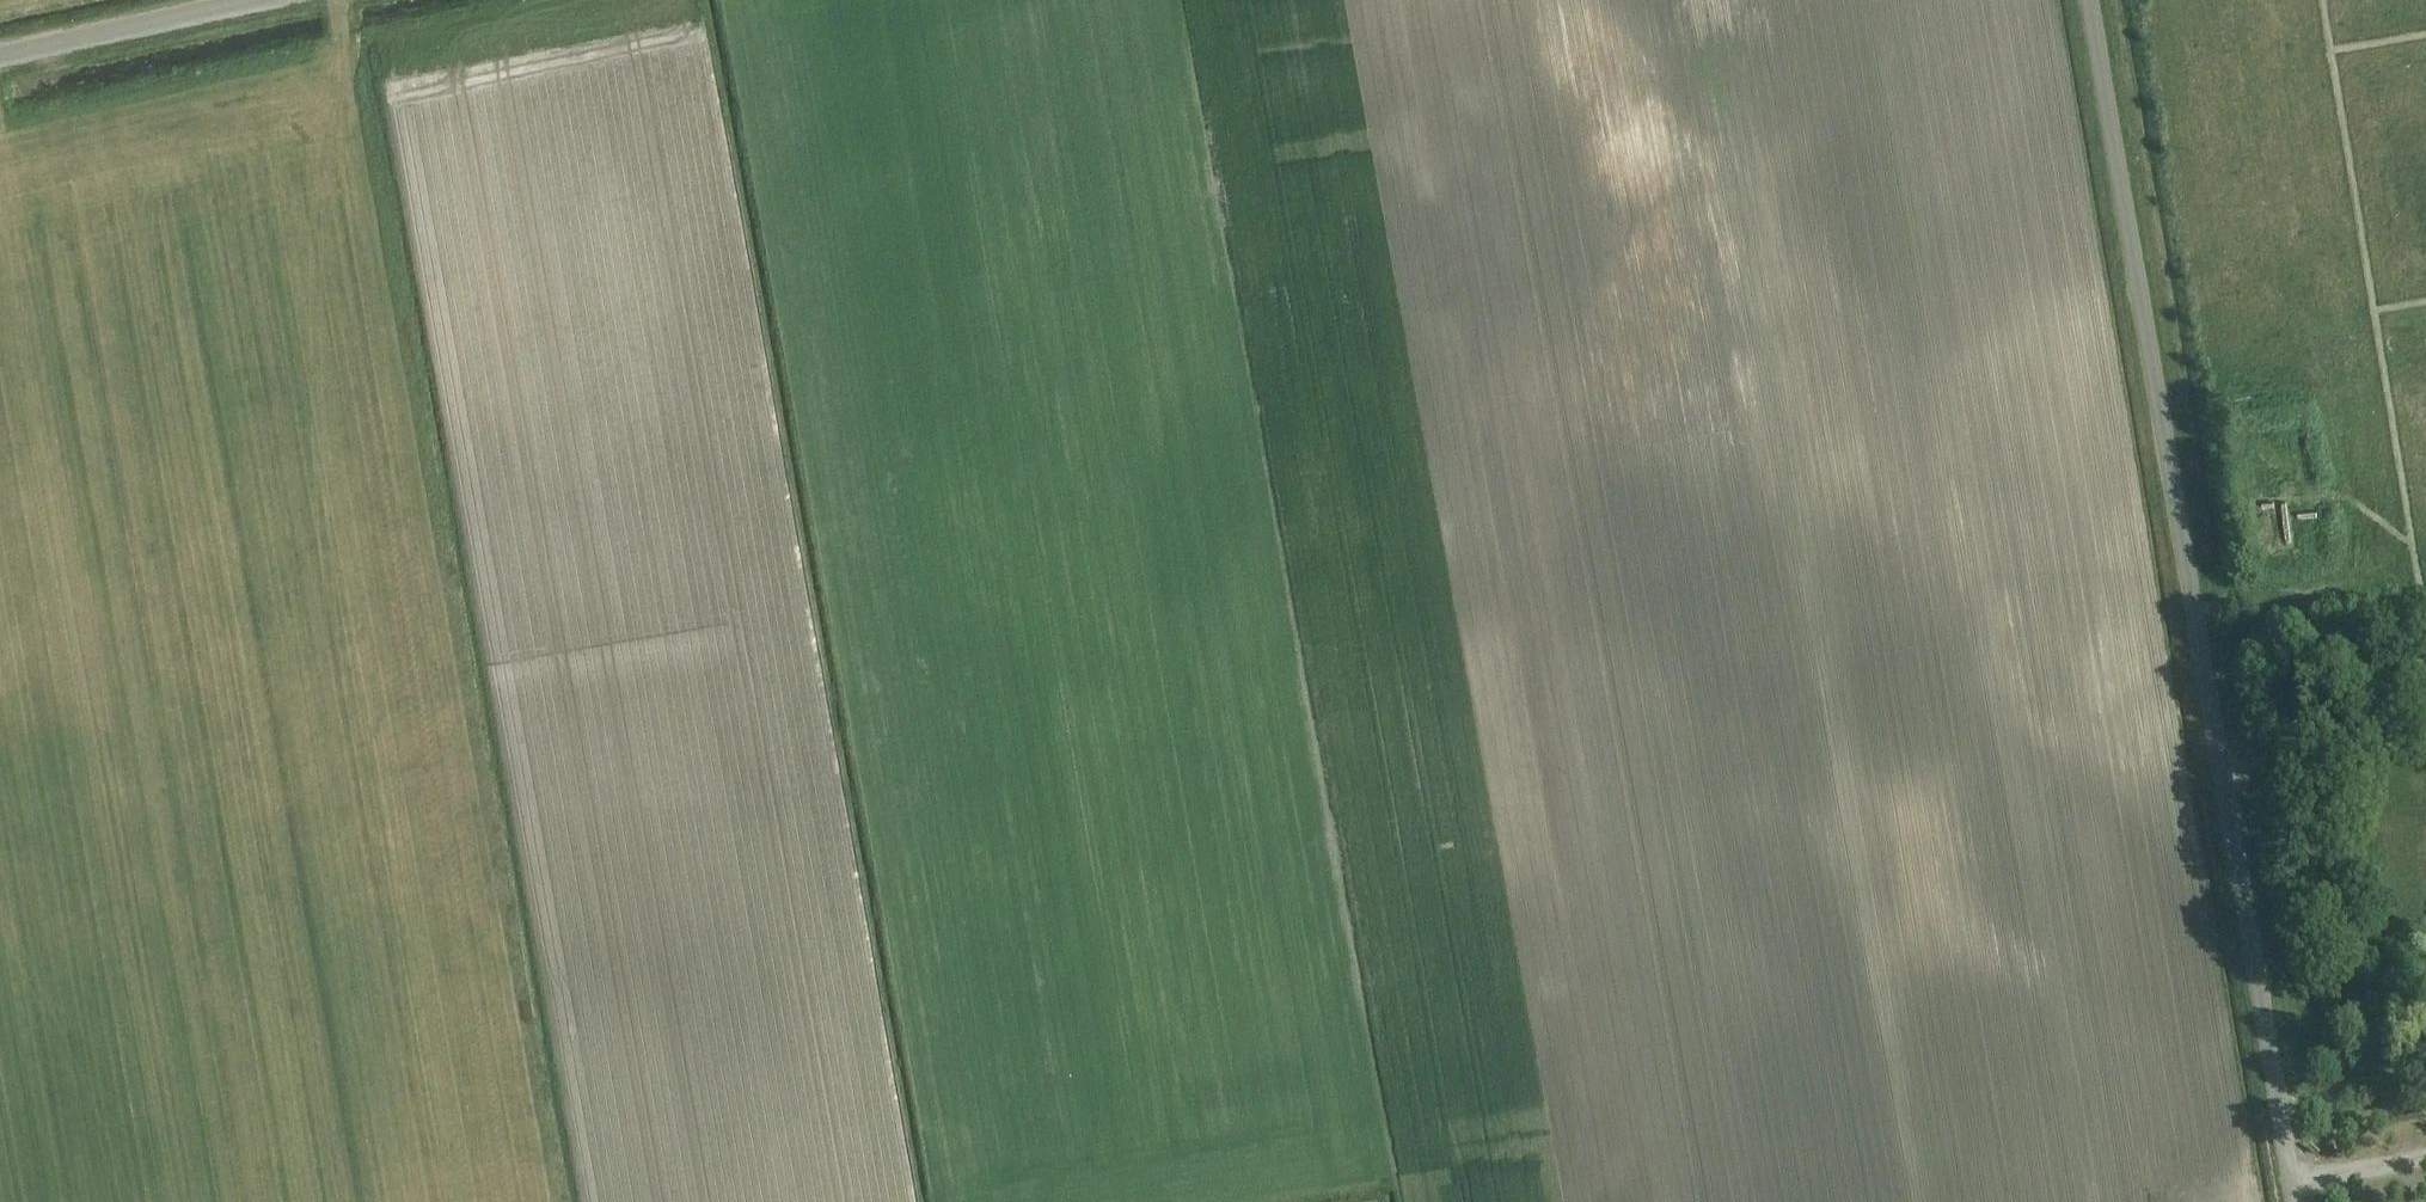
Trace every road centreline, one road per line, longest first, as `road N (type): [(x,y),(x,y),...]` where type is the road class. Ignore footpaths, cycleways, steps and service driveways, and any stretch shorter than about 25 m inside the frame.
road 1 (unclassified): [(2296,1201),(2089,0)]
road 2 (unclassified): [(0,55),(244,0)]

